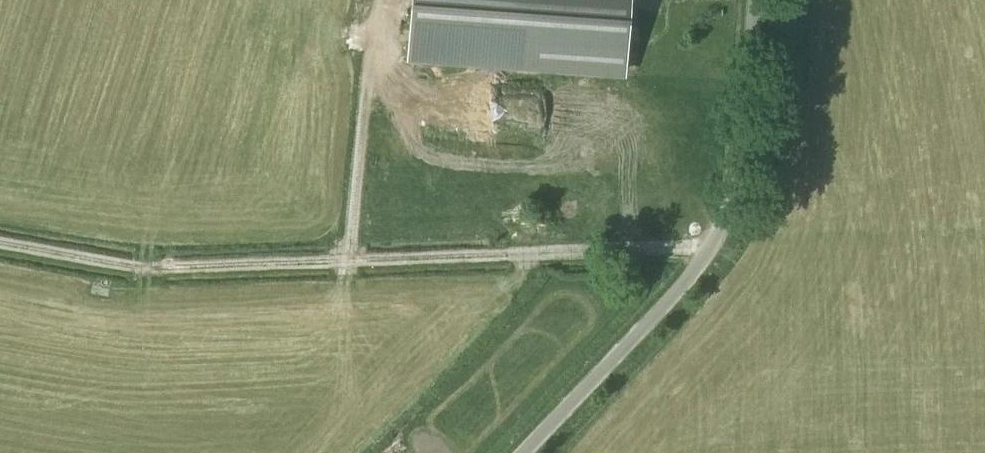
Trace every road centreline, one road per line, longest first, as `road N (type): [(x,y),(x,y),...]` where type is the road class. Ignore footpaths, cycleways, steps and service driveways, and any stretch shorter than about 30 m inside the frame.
road 1 (unclassified): [(520,452),(708,253),(727,212),(751,0)]
road 2 (track): [(346,261),(713,243)]
road 3 (track): [(0,245),(146,271),(346,261)]
road 4 (track): [(346,261),(378,0)]

